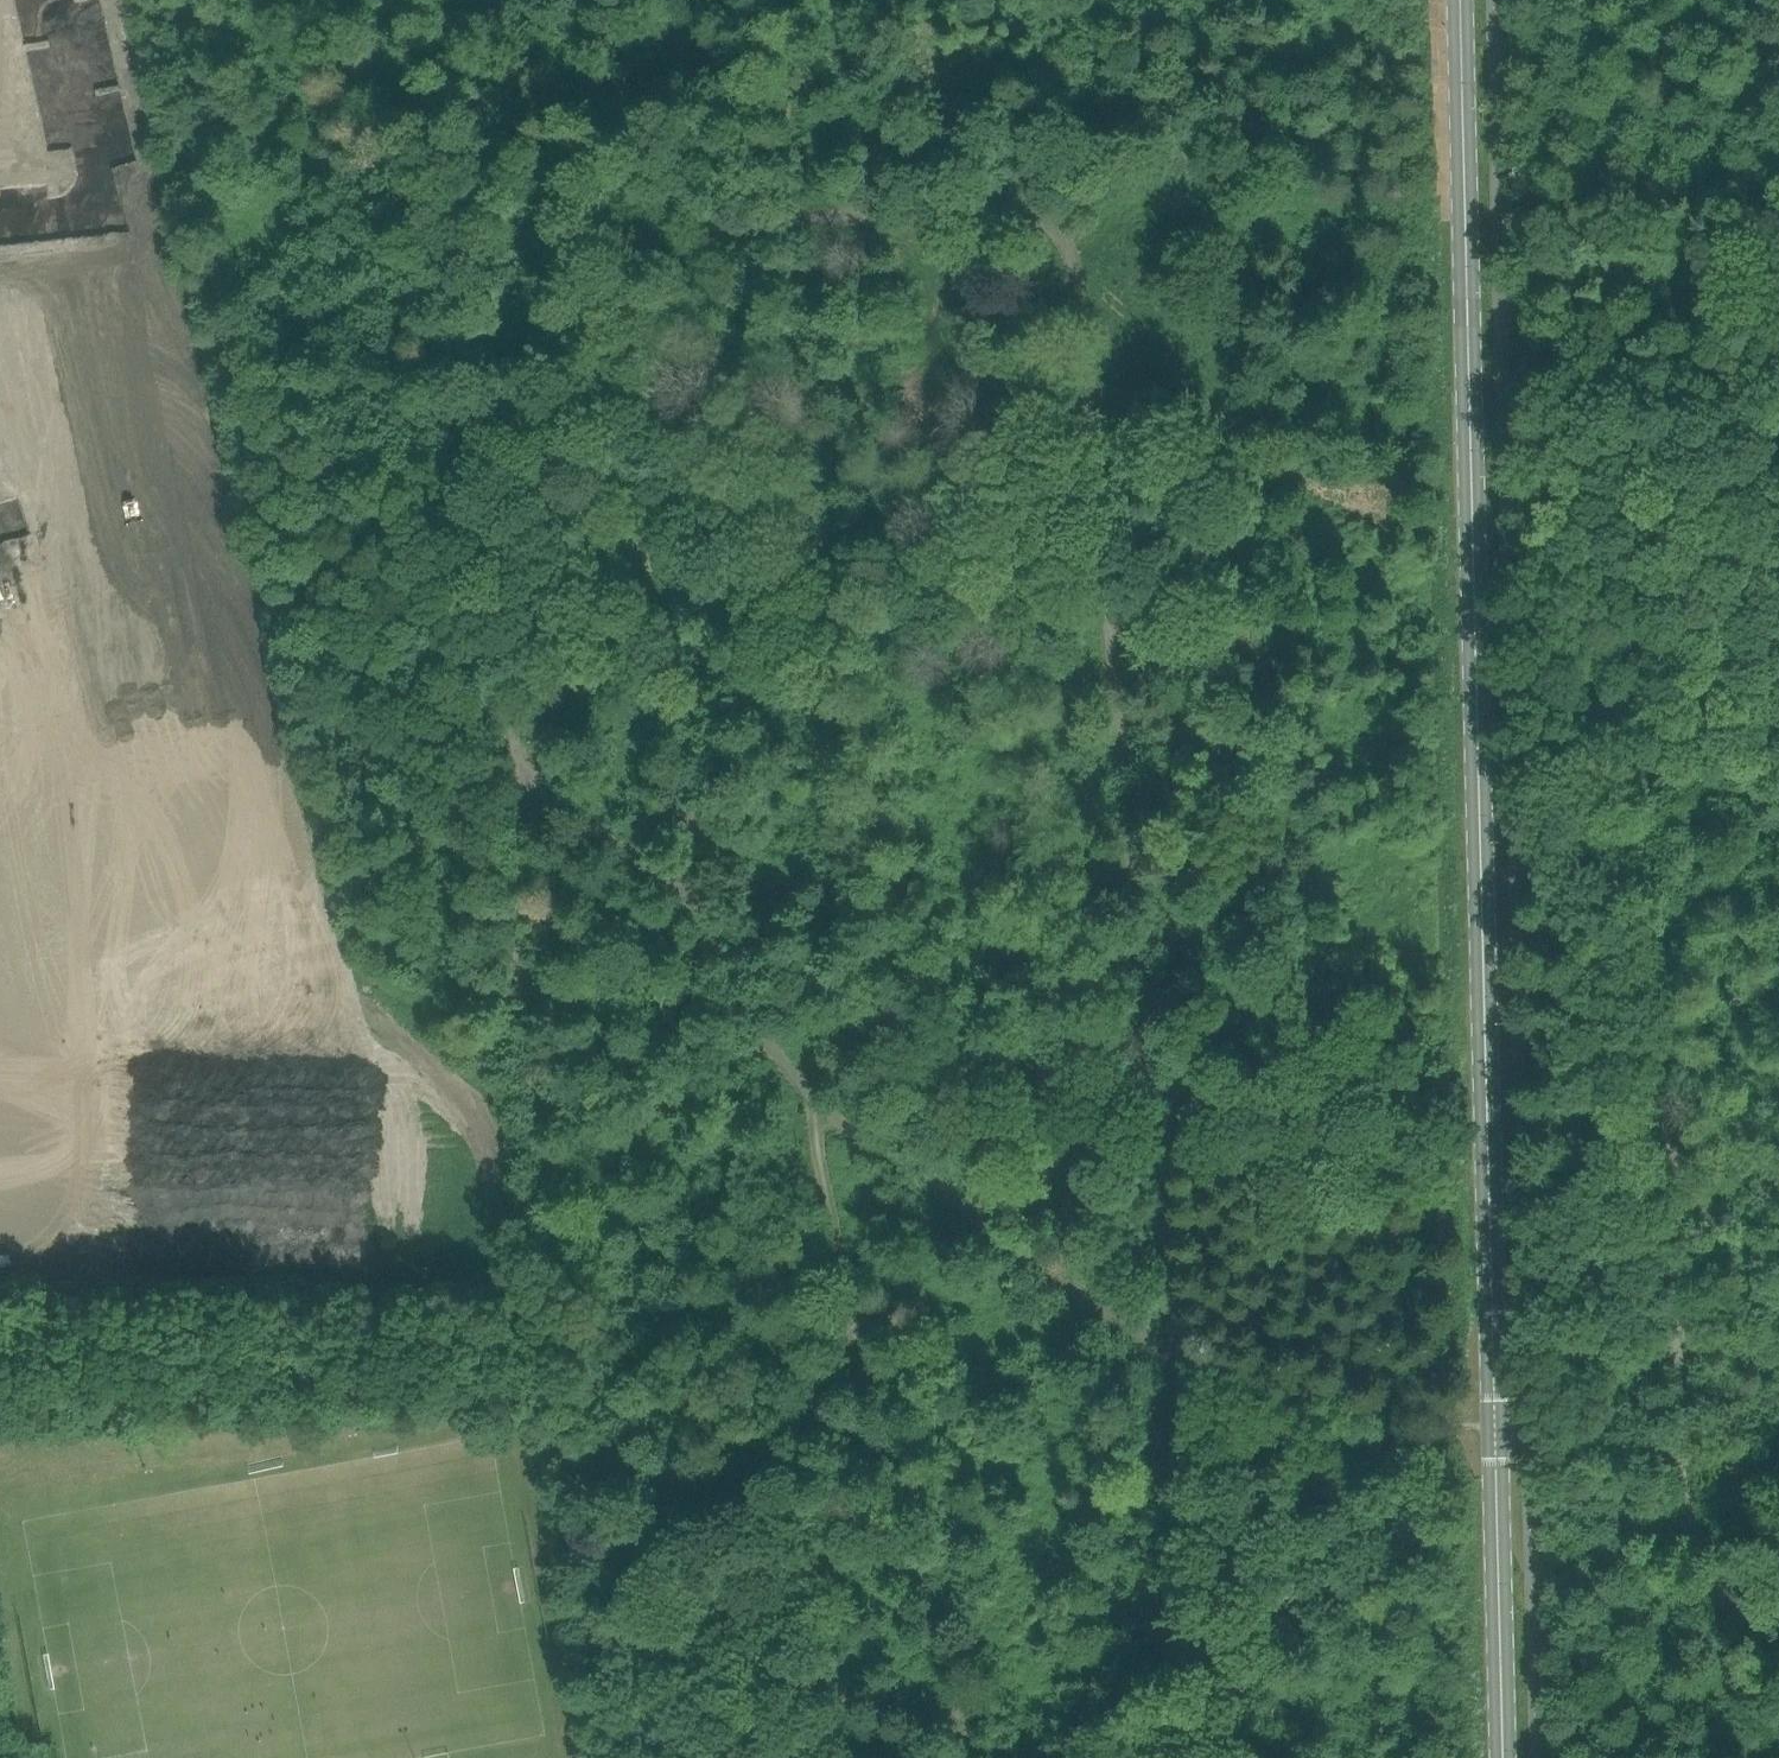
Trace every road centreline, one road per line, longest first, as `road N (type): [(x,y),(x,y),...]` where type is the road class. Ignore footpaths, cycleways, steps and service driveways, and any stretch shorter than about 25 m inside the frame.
road 1 (tertiary): [(1502,1757),(1460,0)]
road 2 (residential): [(0,622),(157,1157),(0,1215)]
road 3 (residential): [(0,224),(101,214),(55,0)]

